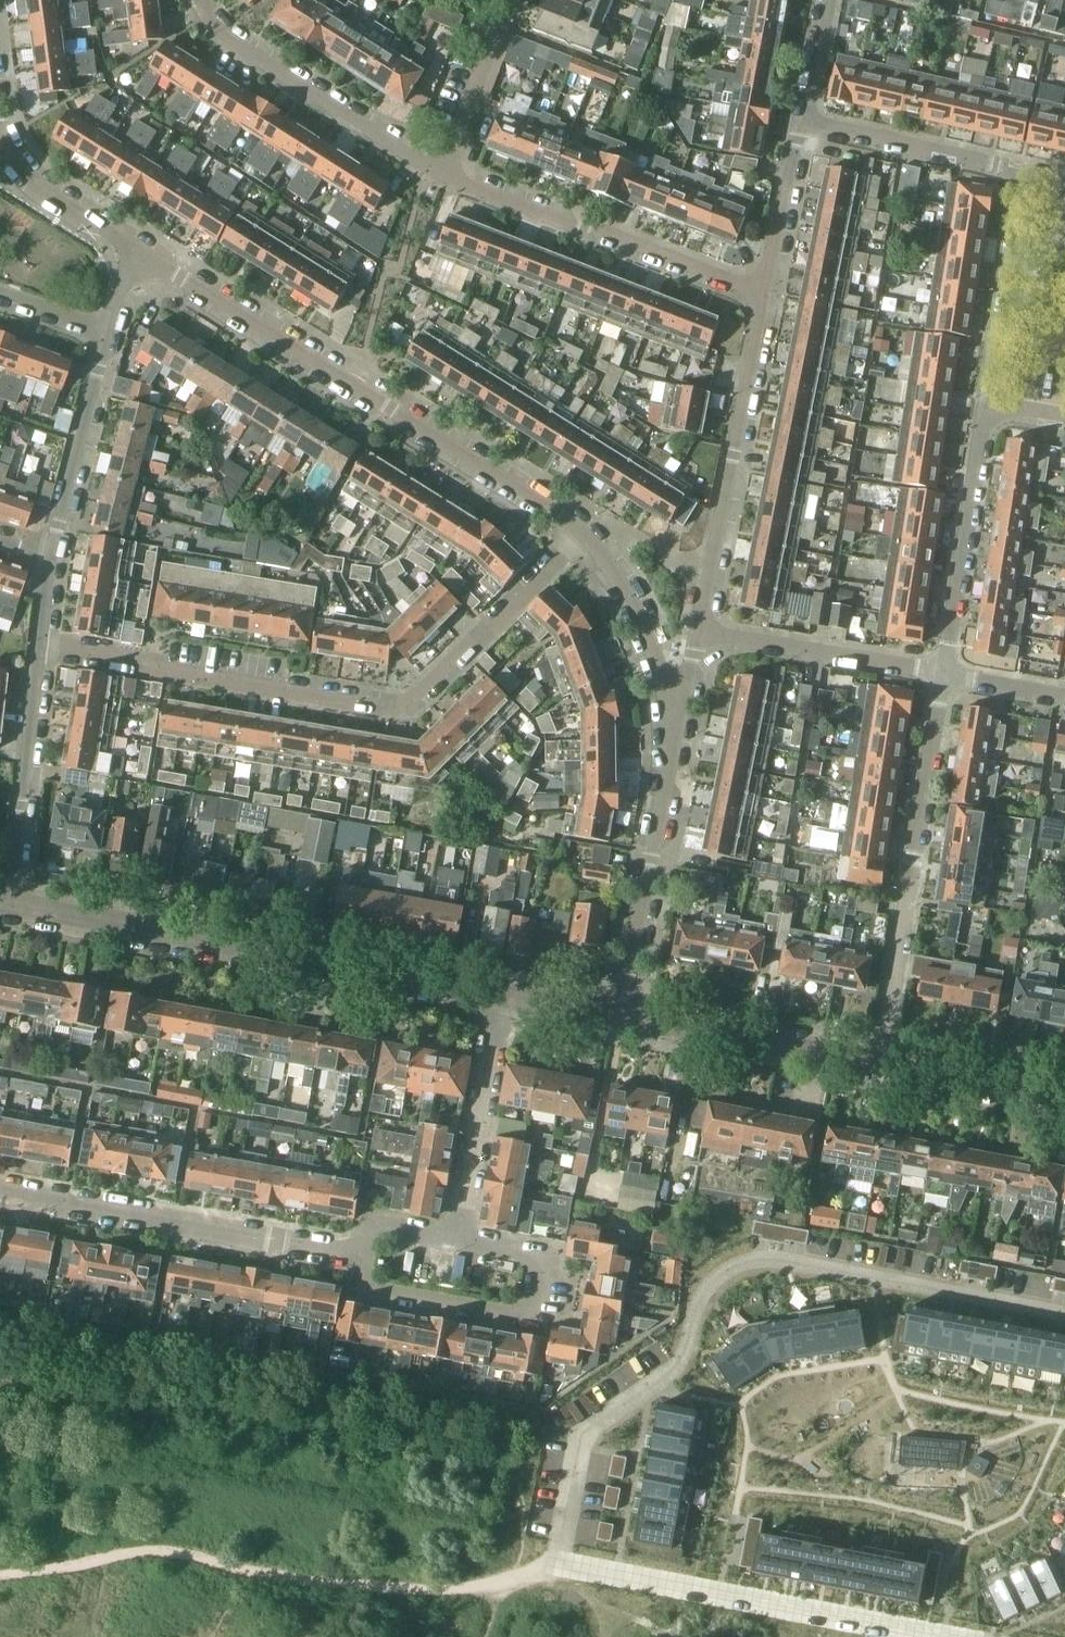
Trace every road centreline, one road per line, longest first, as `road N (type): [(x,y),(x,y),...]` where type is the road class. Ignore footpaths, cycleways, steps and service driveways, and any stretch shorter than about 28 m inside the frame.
road 1 (residential): [(1064,1315),(755,1258),(735,1263),(698,1299),(683,1363),(604,1418),(584,1444),(560,1562)]
road 2 (residential): [(38,643),(393,707),(416,698),(585,536)]
road 3 (track): [(0,1573),(168,1550),(319,1582),(428,1590),(501,1585),(560,1562)]
road 4 (residential): [(135,249),(585,536)]
road 5 (residential): [(10,906),(503,996)]
road 6 (residential): [(560,1562),(970,1636)]
road 7 (residential): [(880,1064),(945,673)]
road 8 (residential): [(366,1255),(0,1190)]
road 9 (residential): [(700,632),(765,293)]
road 10 (residential): [(765,293),(441,174)]
road 11 (residential): [(366,1255),(363,1278),(378,1291),(528,1315),(536,1304),(537,1258),(460,1239)]
road 12 (residential): [(620,1018),(682,707)]
road 13 (residential): [(441,174),(232,39),(206,0)]
road 14 (residential): [(10,906),(38,643)]
road 15 (residential): [(620,1018),(880,1064)]
road 16 (residential): [(945,673),(984,413)]
road 17 (residential): [(945,673),(700,632)]
road 18 (residential): [(460,1239),(503,996)]
road 19 (residential): [(984,413),(1019,173)]
road 20 (residential): [(49,561),(109,327)]
road 21 (residential): [(1019,173),(806,118)]
road 22 (residential): [(585,536),(607,559),(682,707)]
road 23 (residential): [(441,174),(513,0)]
road 24 (residential): [(880,1064),(1064,1097)]
road 25 (residential): [(765,293),(806,118)]
road 26 (residential): [(0,143),(33,180),(135,249)]
road 27 (residential): [(1064,695),(945,673)]
road 28 (residential): [(806,118),(829,0)]

